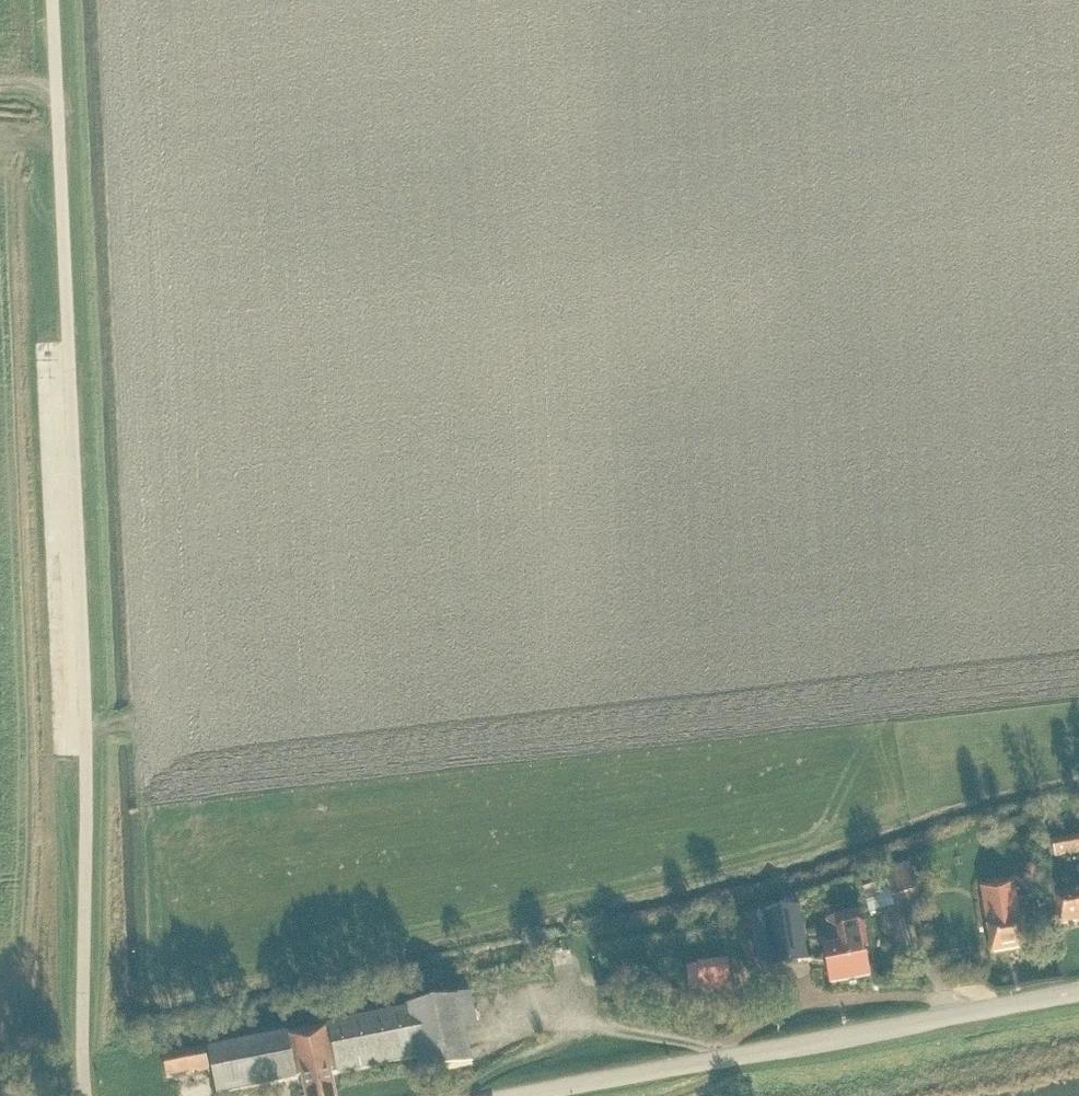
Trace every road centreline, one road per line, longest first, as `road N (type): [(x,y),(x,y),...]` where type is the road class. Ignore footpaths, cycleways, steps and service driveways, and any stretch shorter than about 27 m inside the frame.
road 1 (tertiary): [(523,1095),(1078,992)]

